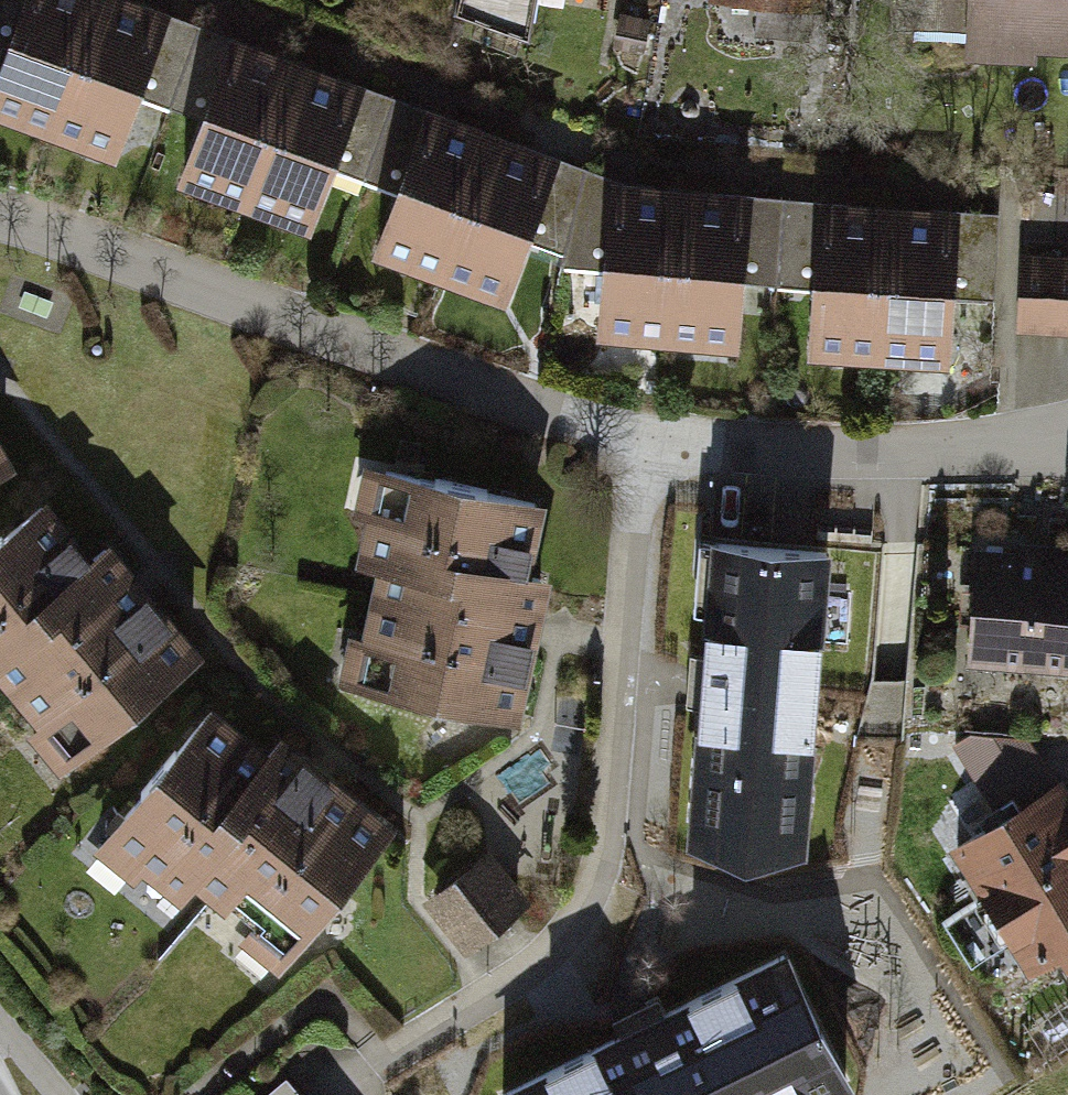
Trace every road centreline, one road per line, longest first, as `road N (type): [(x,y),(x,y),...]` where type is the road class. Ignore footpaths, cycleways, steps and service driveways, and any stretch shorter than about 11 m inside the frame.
road 1 (residential): [(0,211),(447,381),(640,432),(942,453),(1067,438)]

